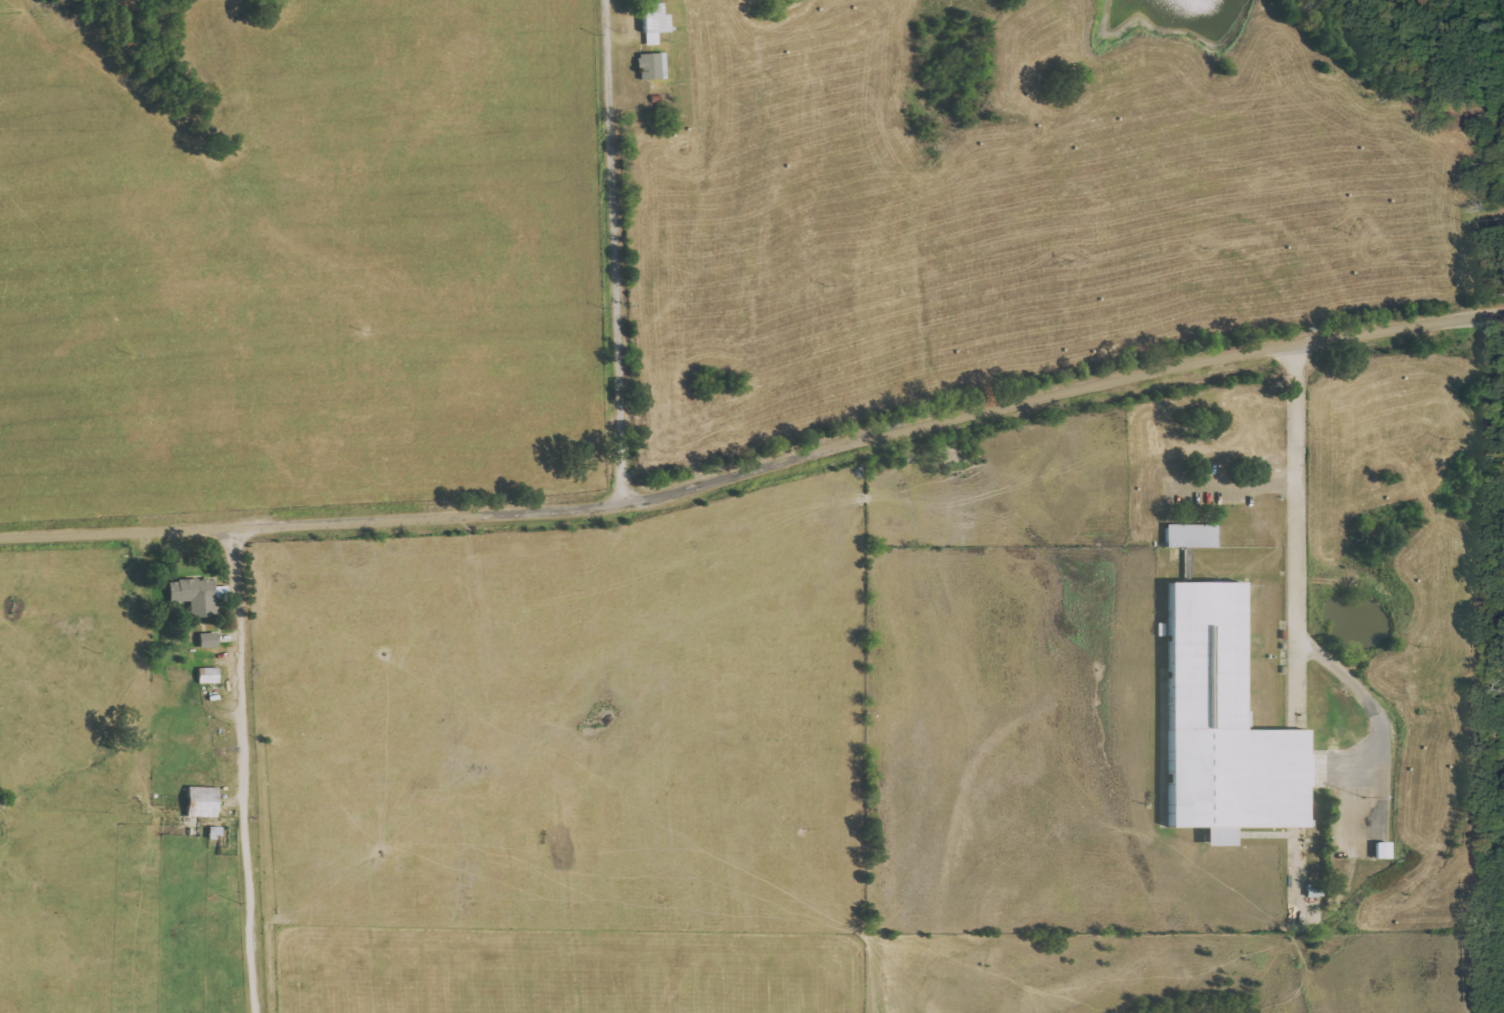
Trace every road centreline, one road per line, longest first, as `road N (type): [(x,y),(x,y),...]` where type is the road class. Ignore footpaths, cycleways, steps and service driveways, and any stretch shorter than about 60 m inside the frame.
road 1 (residential): [(1503,316),(1300,340),(595,508),(236,532),(0,538)]
road 2 (residential): [(625,503),(608,0)]

